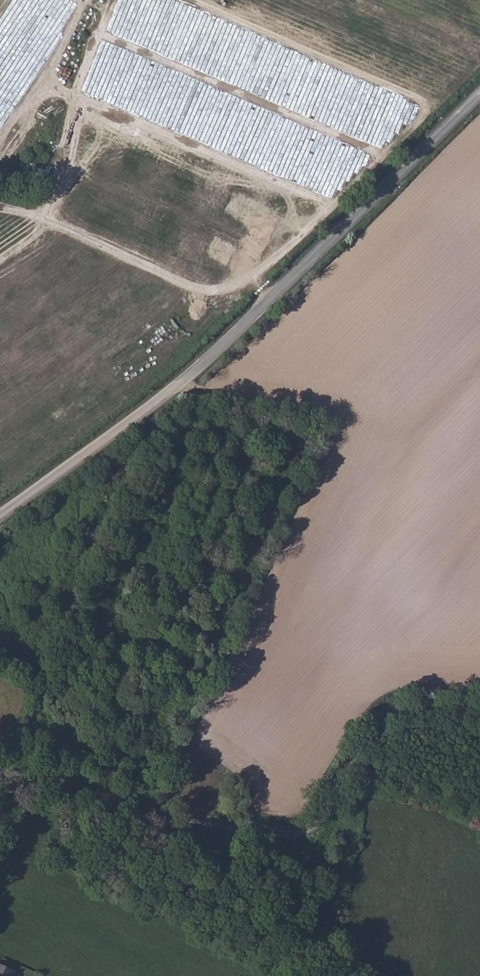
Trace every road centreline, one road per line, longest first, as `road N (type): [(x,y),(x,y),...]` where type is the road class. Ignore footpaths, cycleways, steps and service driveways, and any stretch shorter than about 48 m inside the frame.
road 1 (unclassified): [(479,92),(172,390),(0,514)]
road 2 (track): [(479,709),(406,710),(375,723),(318,821),(291,836),(171,827),(62,778)]

